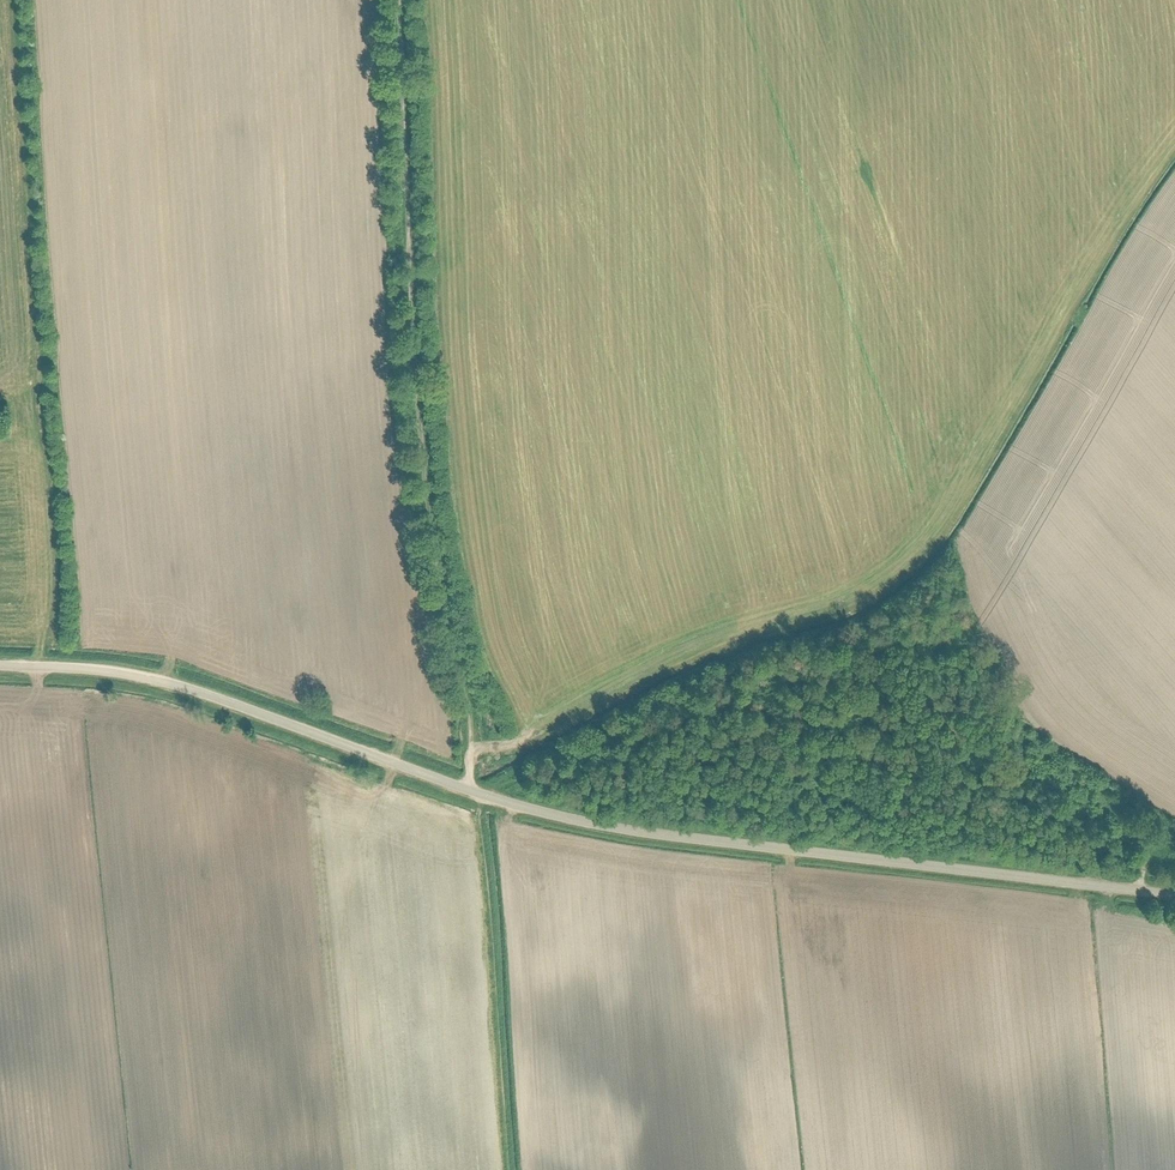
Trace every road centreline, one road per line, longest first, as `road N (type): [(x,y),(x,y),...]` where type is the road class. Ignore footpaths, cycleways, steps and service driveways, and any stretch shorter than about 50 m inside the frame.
road 1 (unclassified): [(0,664),(166,680),(479,793),(596,823),(1174,894)]
road 2 (track): [(399,0),(423,444),(446,623),(471,715),(466,789)]

